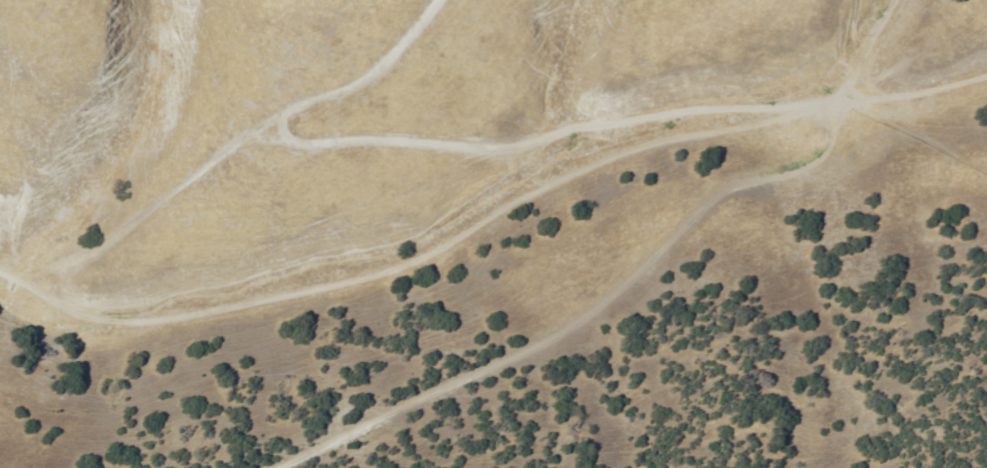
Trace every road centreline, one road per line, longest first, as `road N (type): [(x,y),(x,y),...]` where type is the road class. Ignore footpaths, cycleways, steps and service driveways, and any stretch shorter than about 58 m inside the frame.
road 1 (track): [(429,0),(337,107),(332,155),(348,171),(548,144),(590,192),(827,128),(912,65),(958,0)]
road 2 (track): [(986,80),(827,128),(596,329),(290,467)]
road 3 (track): [(590,192),(264,308),(111,308),(0,288)]

